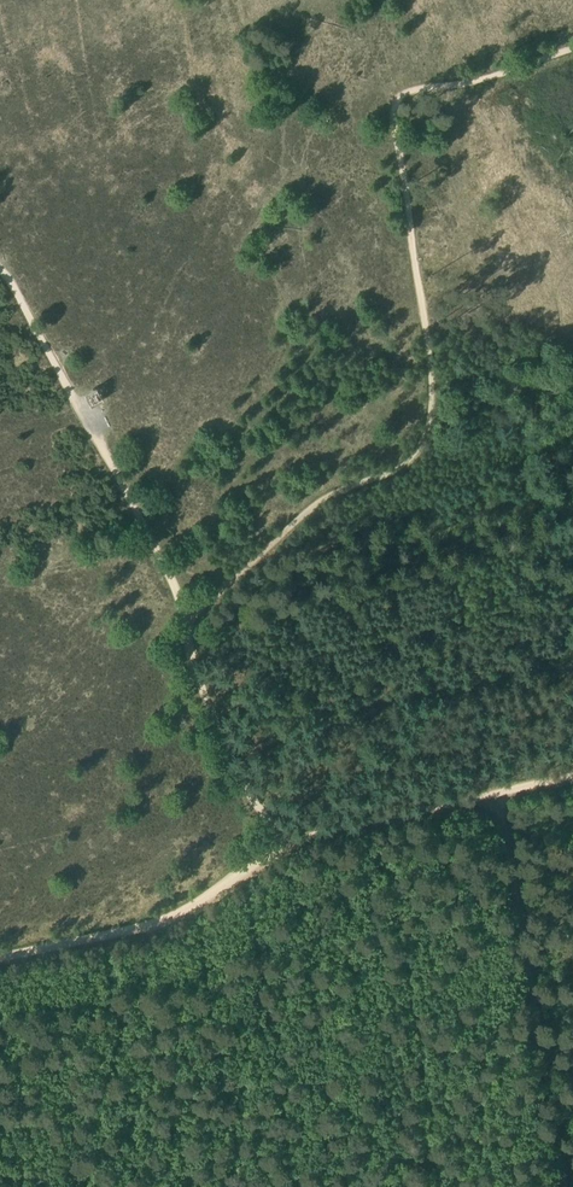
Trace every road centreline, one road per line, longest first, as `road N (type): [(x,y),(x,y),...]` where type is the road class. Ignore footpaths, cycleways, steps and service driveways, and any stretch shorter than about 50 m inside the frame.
road 1 (track): [(186,623),(320,500),(391,473),(421,445),(433,396),(396,99),(572,48)]
road 2 (track): [(186,623),(135,508),(0,268)]
road 3 (track): [(558,1186),(495,797)]
road 4 (track): [(282,844),(187,912),(0,958)]
road 5 (track): [(282,844),(240,780),(187,648),(186,623)]
road 6 (track): [(495,797),(282,844)]

